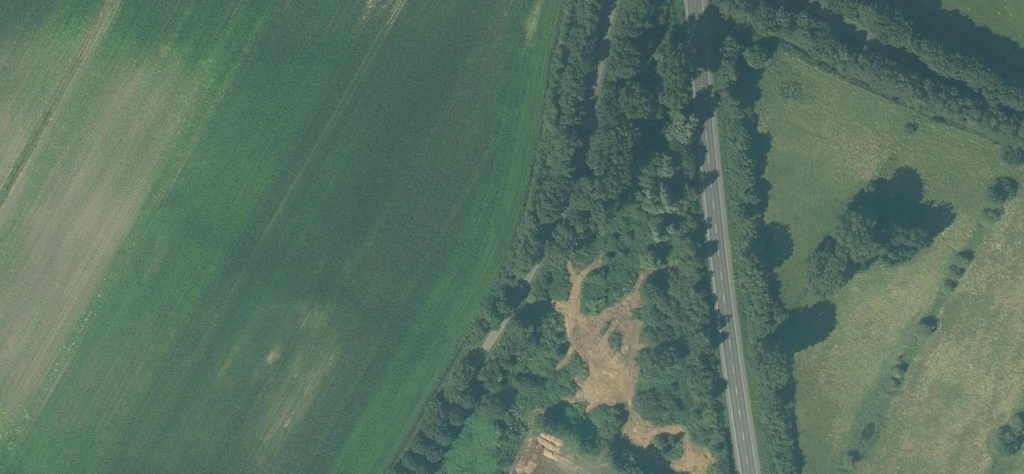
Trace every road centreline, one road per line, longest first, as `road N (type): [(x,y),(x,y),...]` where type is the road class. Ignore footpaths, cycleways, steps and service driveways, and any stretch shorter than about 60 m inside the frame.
road 1 (residential): [(617,0),(562,204),(412,473)]
road 2 (primary): [(750,473),(694,0)]
road 3 (unclassified): [(1023,113),(804,0)]

